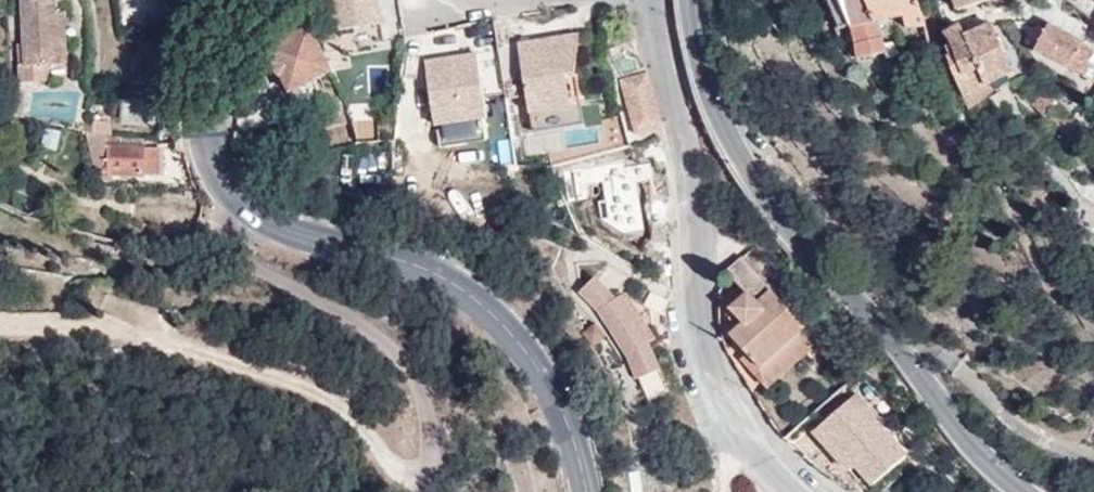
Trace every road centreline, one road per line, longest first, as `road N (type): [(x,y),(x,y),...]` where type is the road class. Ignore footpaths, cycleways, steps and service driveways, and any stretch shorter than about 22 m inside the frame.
road 1 (tertiary): [(589,491),(546,380),(485,309),(407,259),(253,219),(211,177),(201,123),(226,0)]
road 2 (tertiary): [(688,0),(710,98),(765,201),(865,305),(979,454),(1024,491)]
road 3 (residential): [(650,0),(693,179),(705,373),(740,434),(793,491)]

